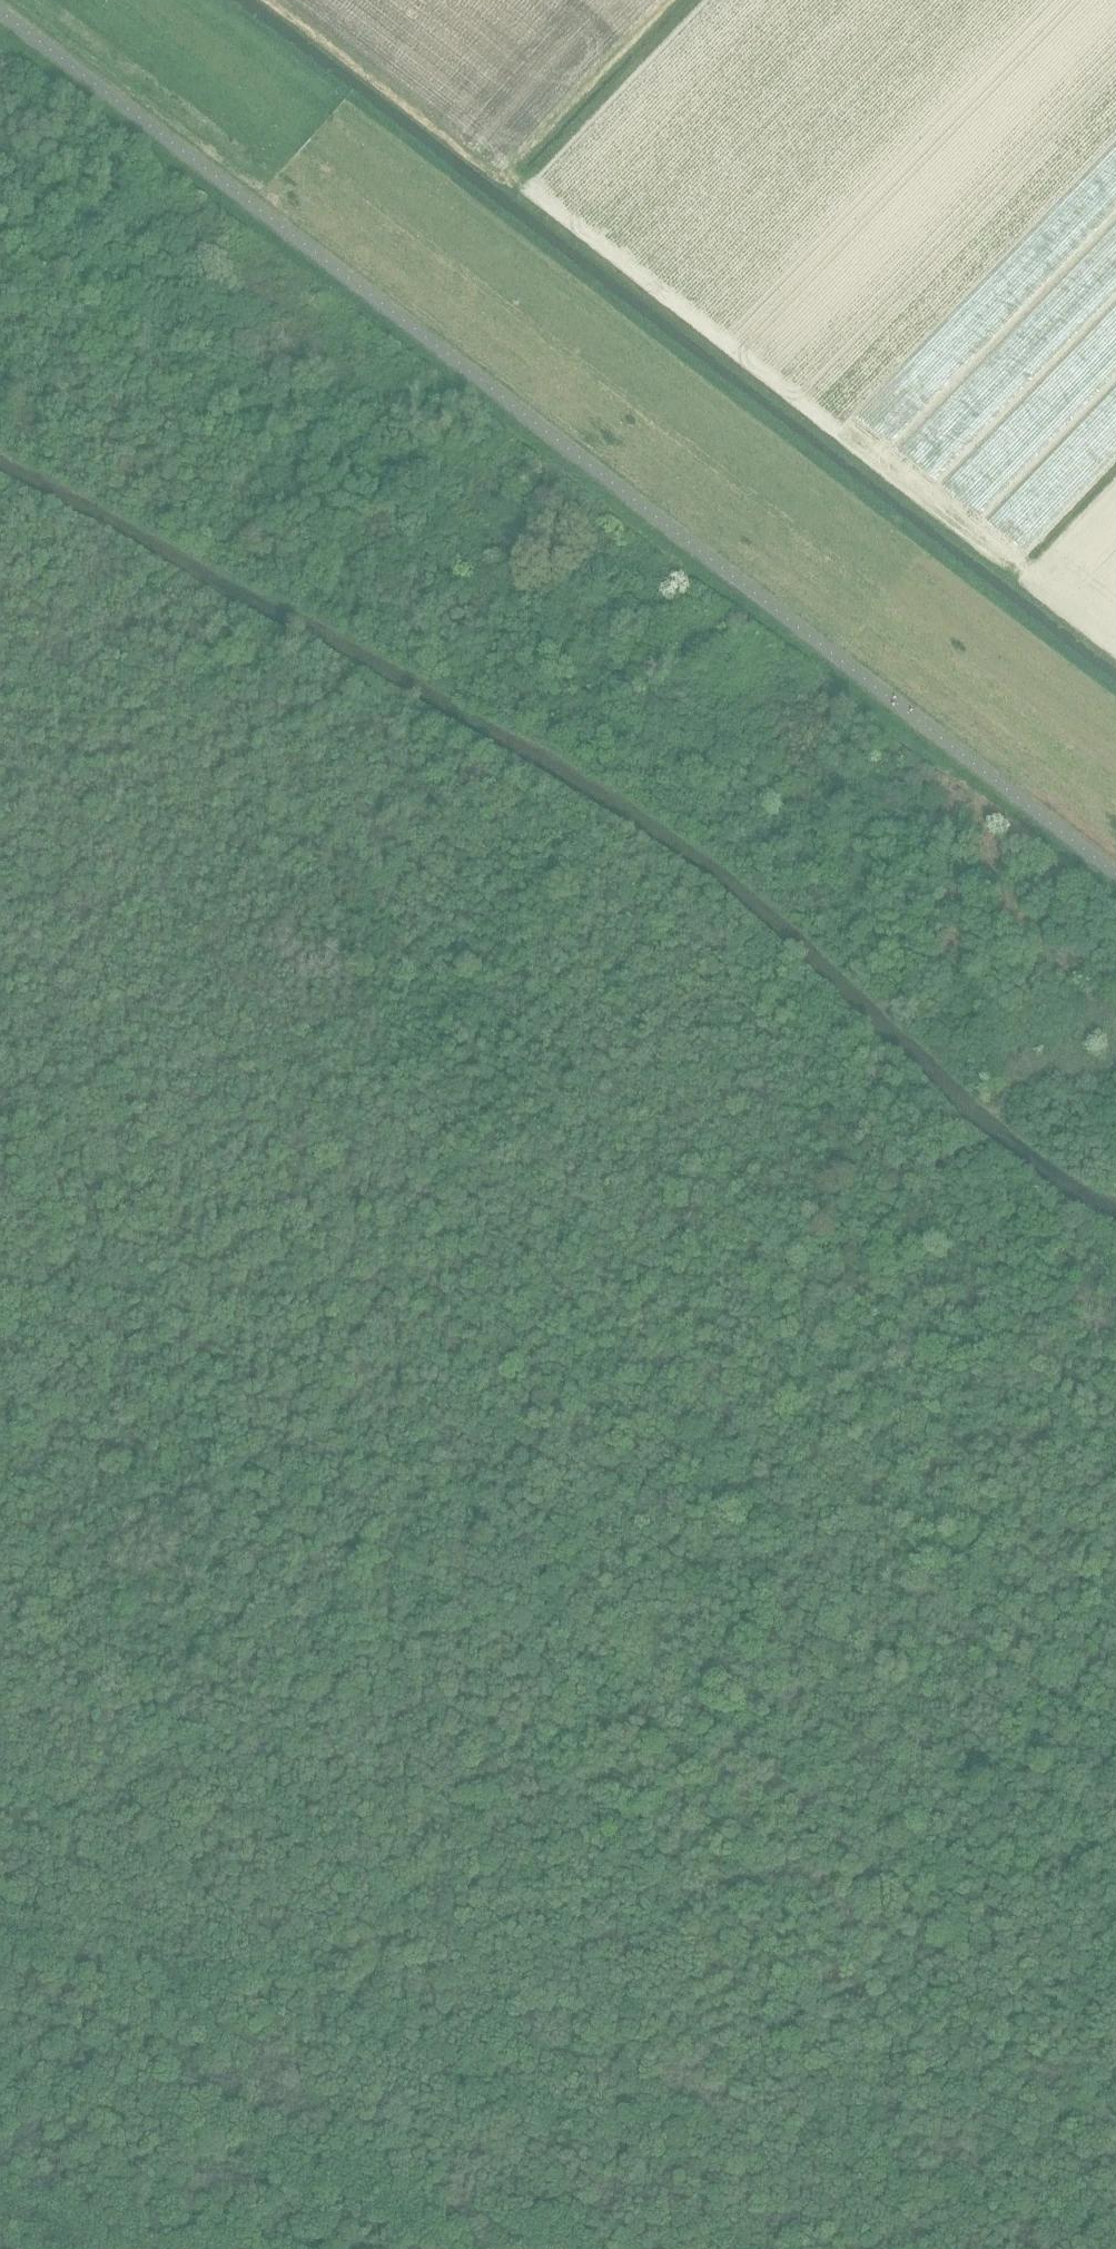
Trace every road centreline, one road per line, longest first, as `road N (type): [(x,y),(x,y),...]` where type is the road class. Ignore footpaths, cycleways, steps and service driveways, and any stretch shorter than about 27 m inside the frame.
road 1 (track): [(1115,1216),(963,1101),(725,876),(531,751),(0,468)]

